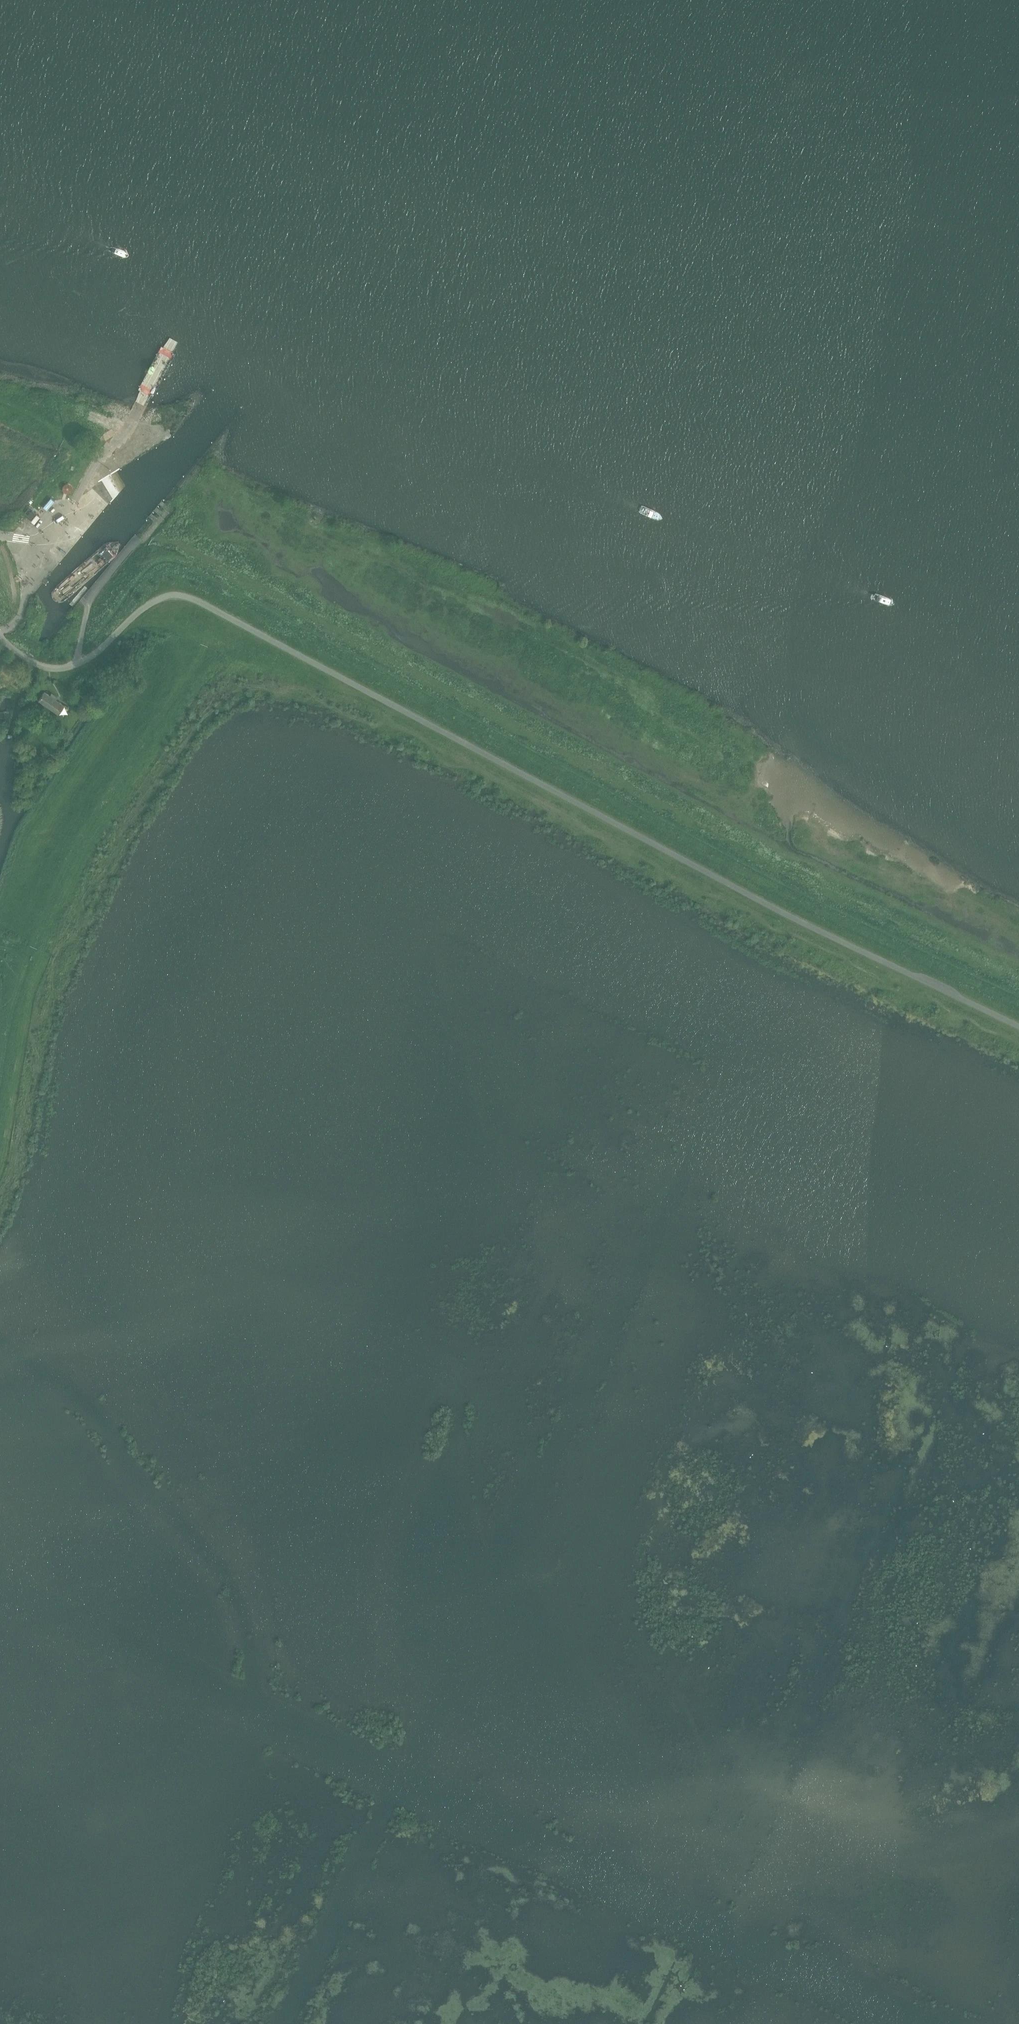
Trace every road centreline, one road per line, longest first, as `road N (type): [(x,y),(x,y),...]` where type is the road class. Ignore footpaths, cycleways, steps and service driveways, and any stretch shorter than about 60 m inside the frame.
road 1 (unclassified): [(1018,1026),(791,917),(188,597),(154,601),(92,656),(64,668),(36,664),(0,636)]

